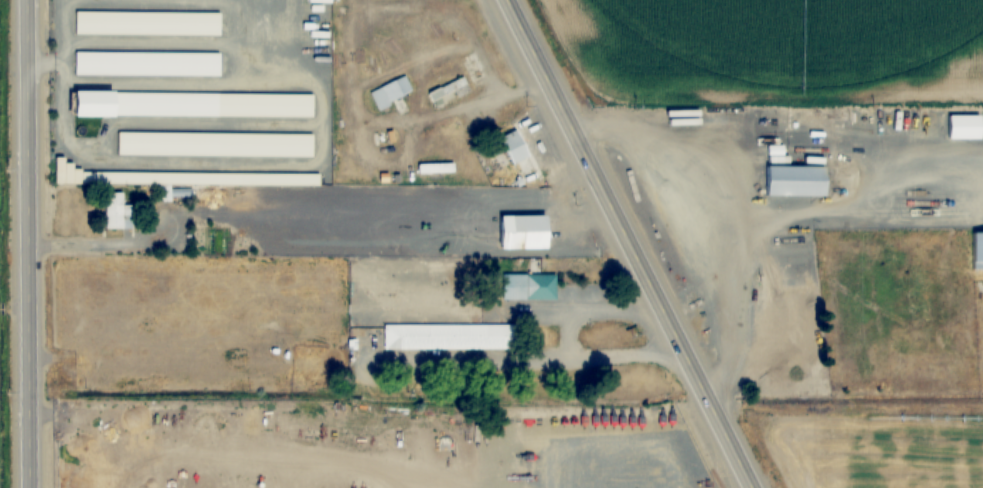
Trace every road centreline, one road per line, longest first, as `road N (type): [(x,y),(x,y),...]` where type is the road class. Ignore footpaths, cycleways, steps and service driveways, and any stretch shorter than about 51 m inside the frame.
road 1 (primary): [(749,487),(504,0)]
road 2 (residential): [(29,487),(22,0)]

